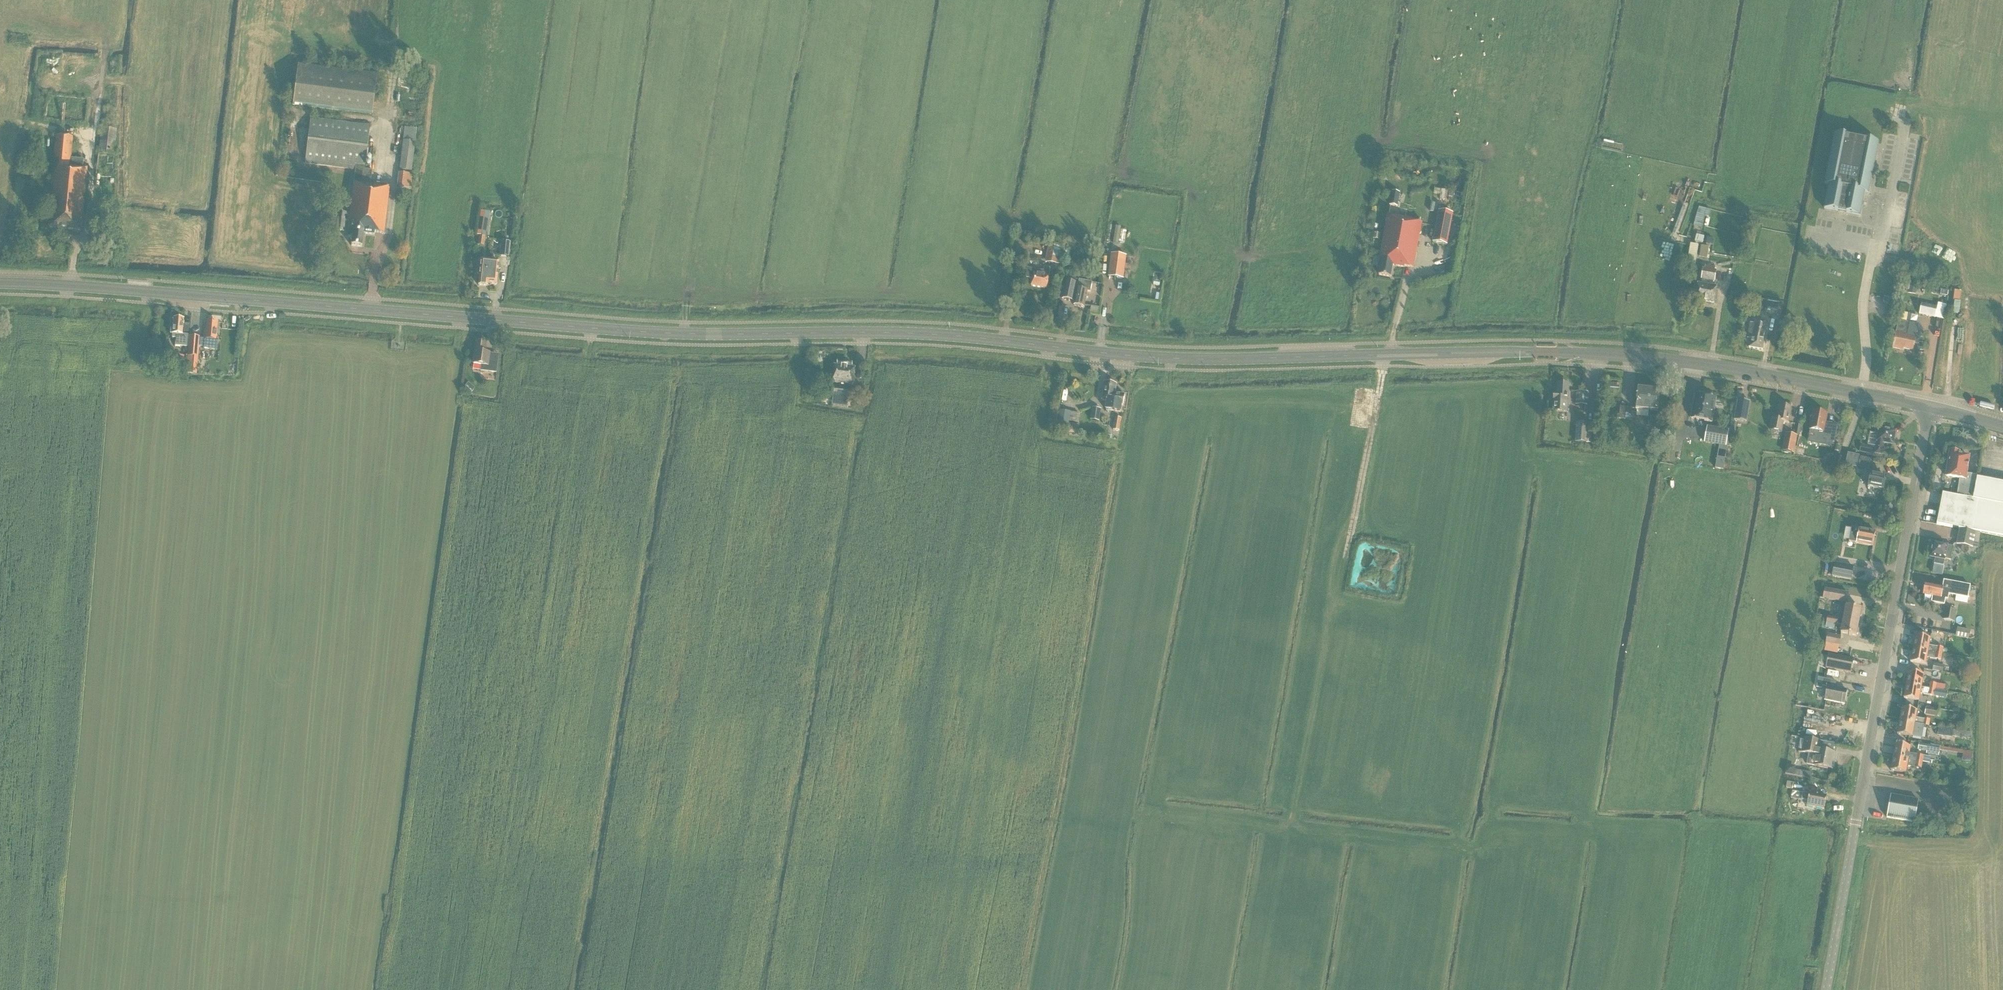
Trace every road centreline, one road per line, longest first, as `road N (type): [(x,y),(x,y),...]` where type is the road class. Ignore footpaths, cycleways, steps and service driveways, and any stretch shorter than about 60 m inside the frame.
road 1 (secondary): [(1931,407),(1735,369),(1590,353),(1150,359),(947,336),(684,335),(0,284)]
road 2 (tertiary): [(1825,989),(1931,407)]

